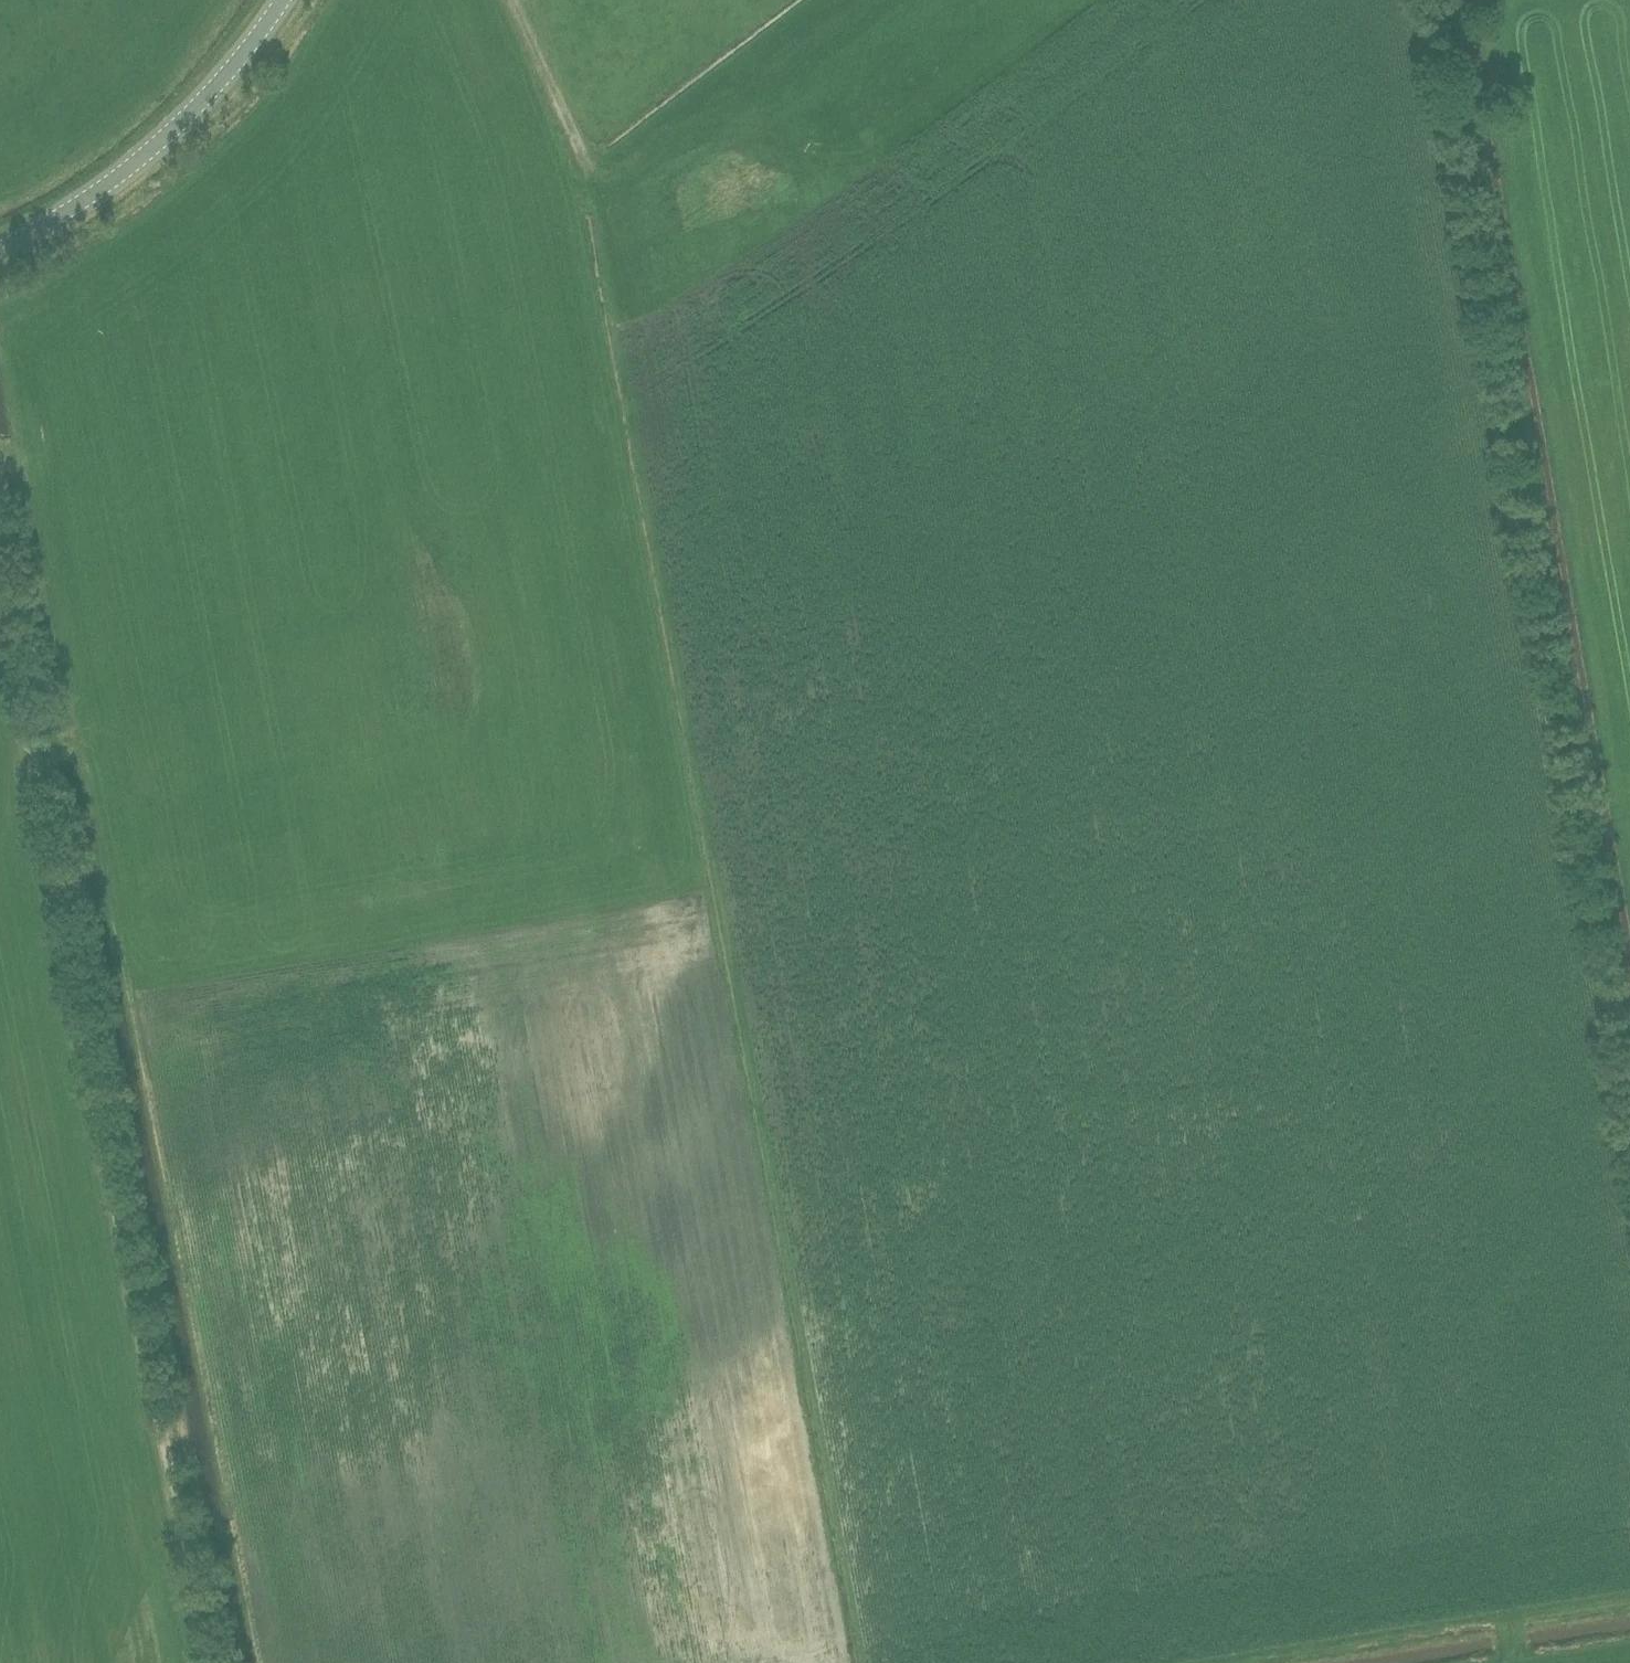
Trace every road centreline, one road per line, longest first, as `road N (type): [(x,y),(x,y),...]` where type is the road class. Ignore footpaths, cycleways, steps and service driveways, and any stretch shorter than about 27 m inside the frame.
road 1 (track): [(214,1662),(0,569)]
road 2 (tertiary): [(0,251),(101,192),(176,132),(282,0)]

